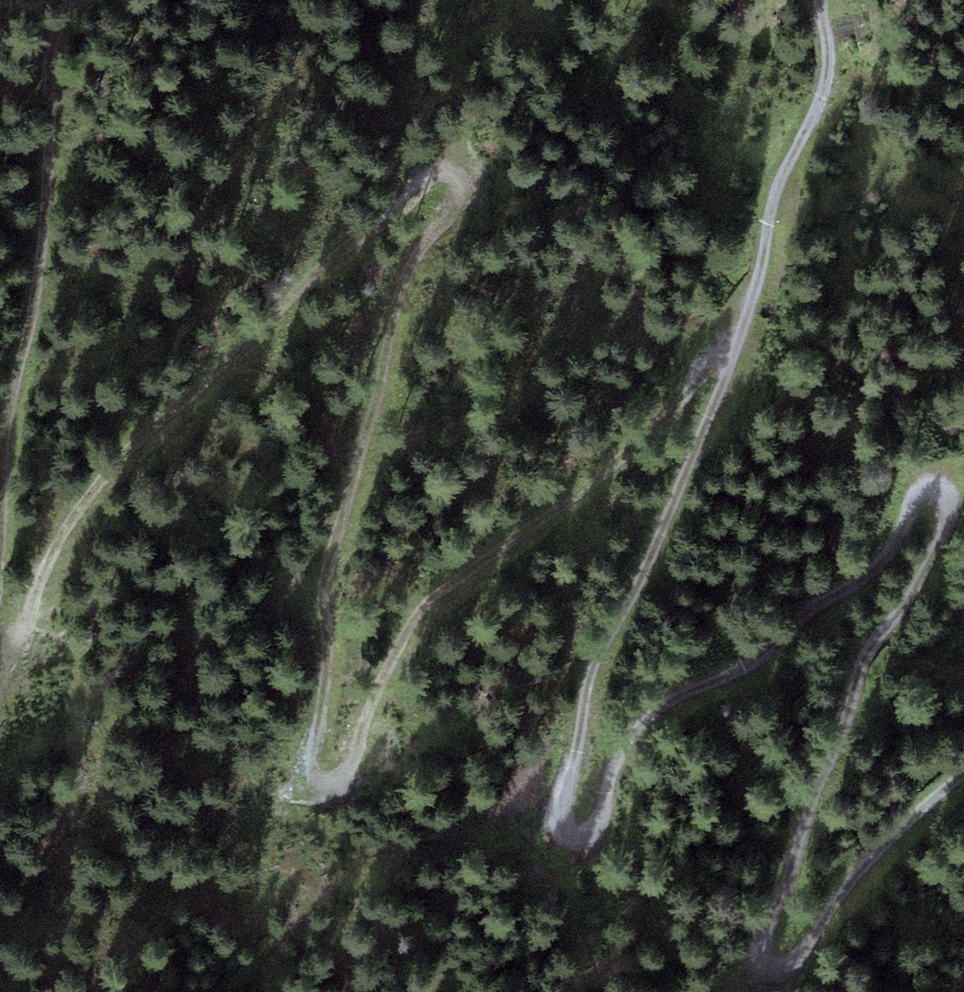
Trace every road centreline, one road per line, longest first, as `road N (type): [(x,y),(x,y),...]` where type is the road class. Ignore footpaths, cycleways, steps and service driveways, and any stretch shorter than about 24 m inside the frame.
road 1 (track): [(721,357),(698,367),(674,402),(590,481),(421,605),(370,695),(345,765),(317,782),(309,759),(322,683),(324,574),(407,270),(457,196),(450,175),(427,176),(315,270),(121,454),(67,521),(21,622),(0,640)]
road 2 (track): [(963,768),(869,858),(789,959),(770,962),(763,943),(858,662),(910,591),(949,517),(948,496),(935,487),(917,498),(893,544),(861,577),(799,614),(758,653),(646,715),(618,757),(589,836),(566,840),(560,820),(589,670),(656,546),(725,380),(721,357)]
road 3 (track): [(0,461),(41,235),(49,59),(67,0)]
road 4 (track): [(818,0),(829,52),(825,85),(773,186),(761,265),(721,357)]

